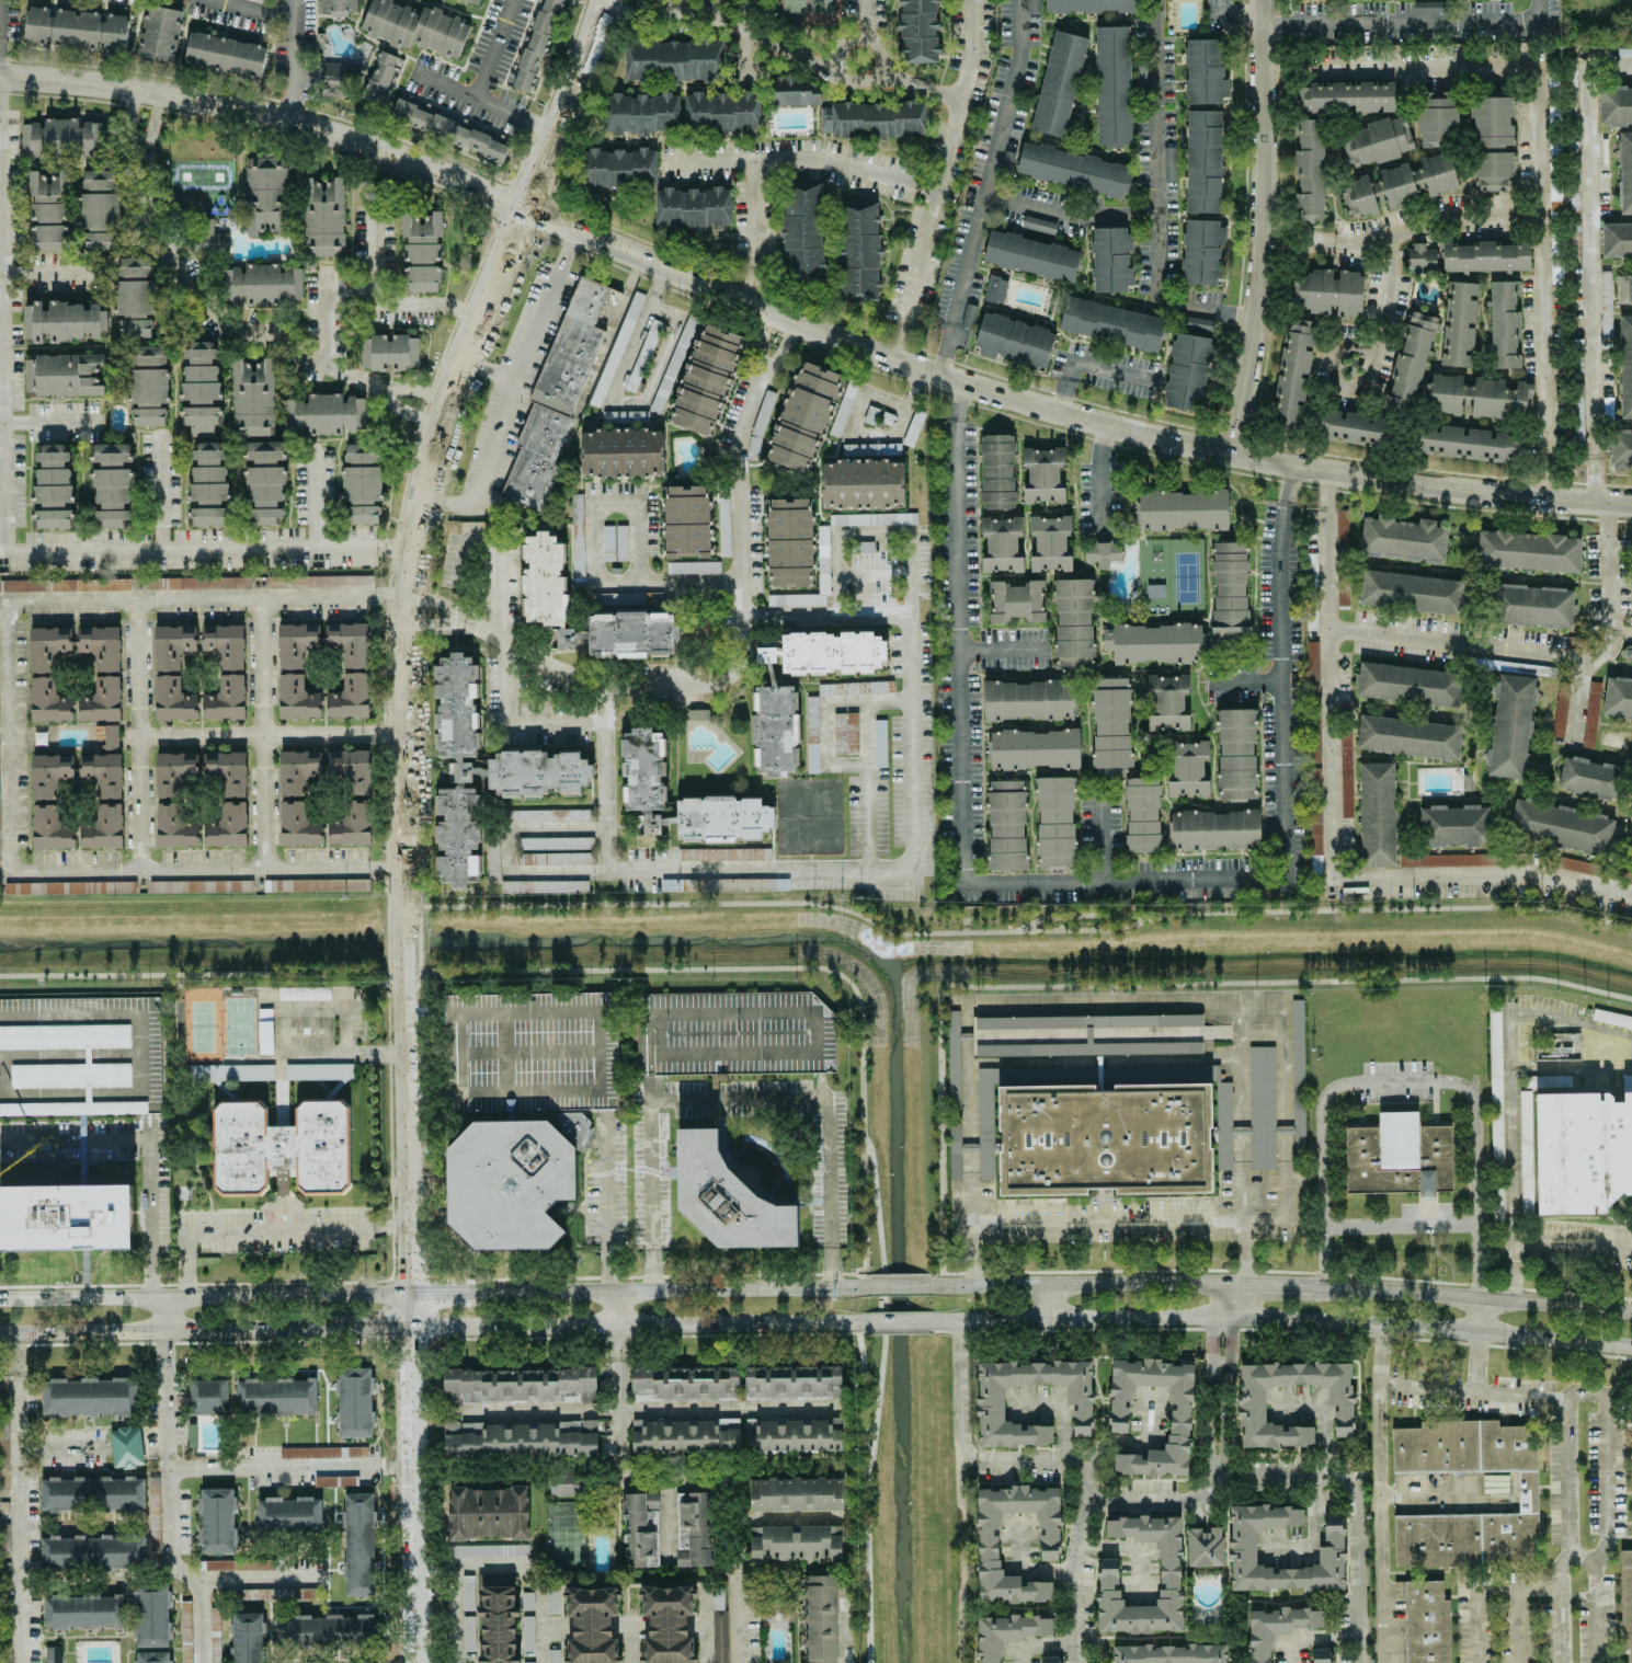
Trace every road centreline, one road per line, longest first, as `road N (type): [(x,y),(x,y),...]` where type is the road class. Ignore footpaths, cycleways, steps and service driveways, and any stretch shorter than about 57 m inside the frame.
road 1 (tertiary): [(1631,501),(1446,486),(1107,423),(892,356),(521,207)]
road 2 (tertiary): [(521,207),(456,360),(409,548),(401,917)]
road 3 (secondary): [(1631,1312),(1319,1286),(926,1287)]
road 4 (secondary): [(926,1321),(1302,1320),(1631,1346)]
road 5 (tertiary): [(521,207),(288,118),(133,88),(0,76)]
road 6 (secondary): [(409,1328),(868,1322)]
road 7 (tertiary): [(1226,451),(1264,233),(1260,0)]
road 8 (secondary): [(409,1294),(0,1299)]
road 9 (secondary): [(866,1287),(488,1293)]
road 10 (tertiary): [(417,1662),(409,1328)]
road 11 (tertiary): [(402,965),(409,1294)]
road 12 (secondary): [(0,1333),(327,1329)]
road 13 (tertiary): [(601,0),(573,89),(521,207)]

